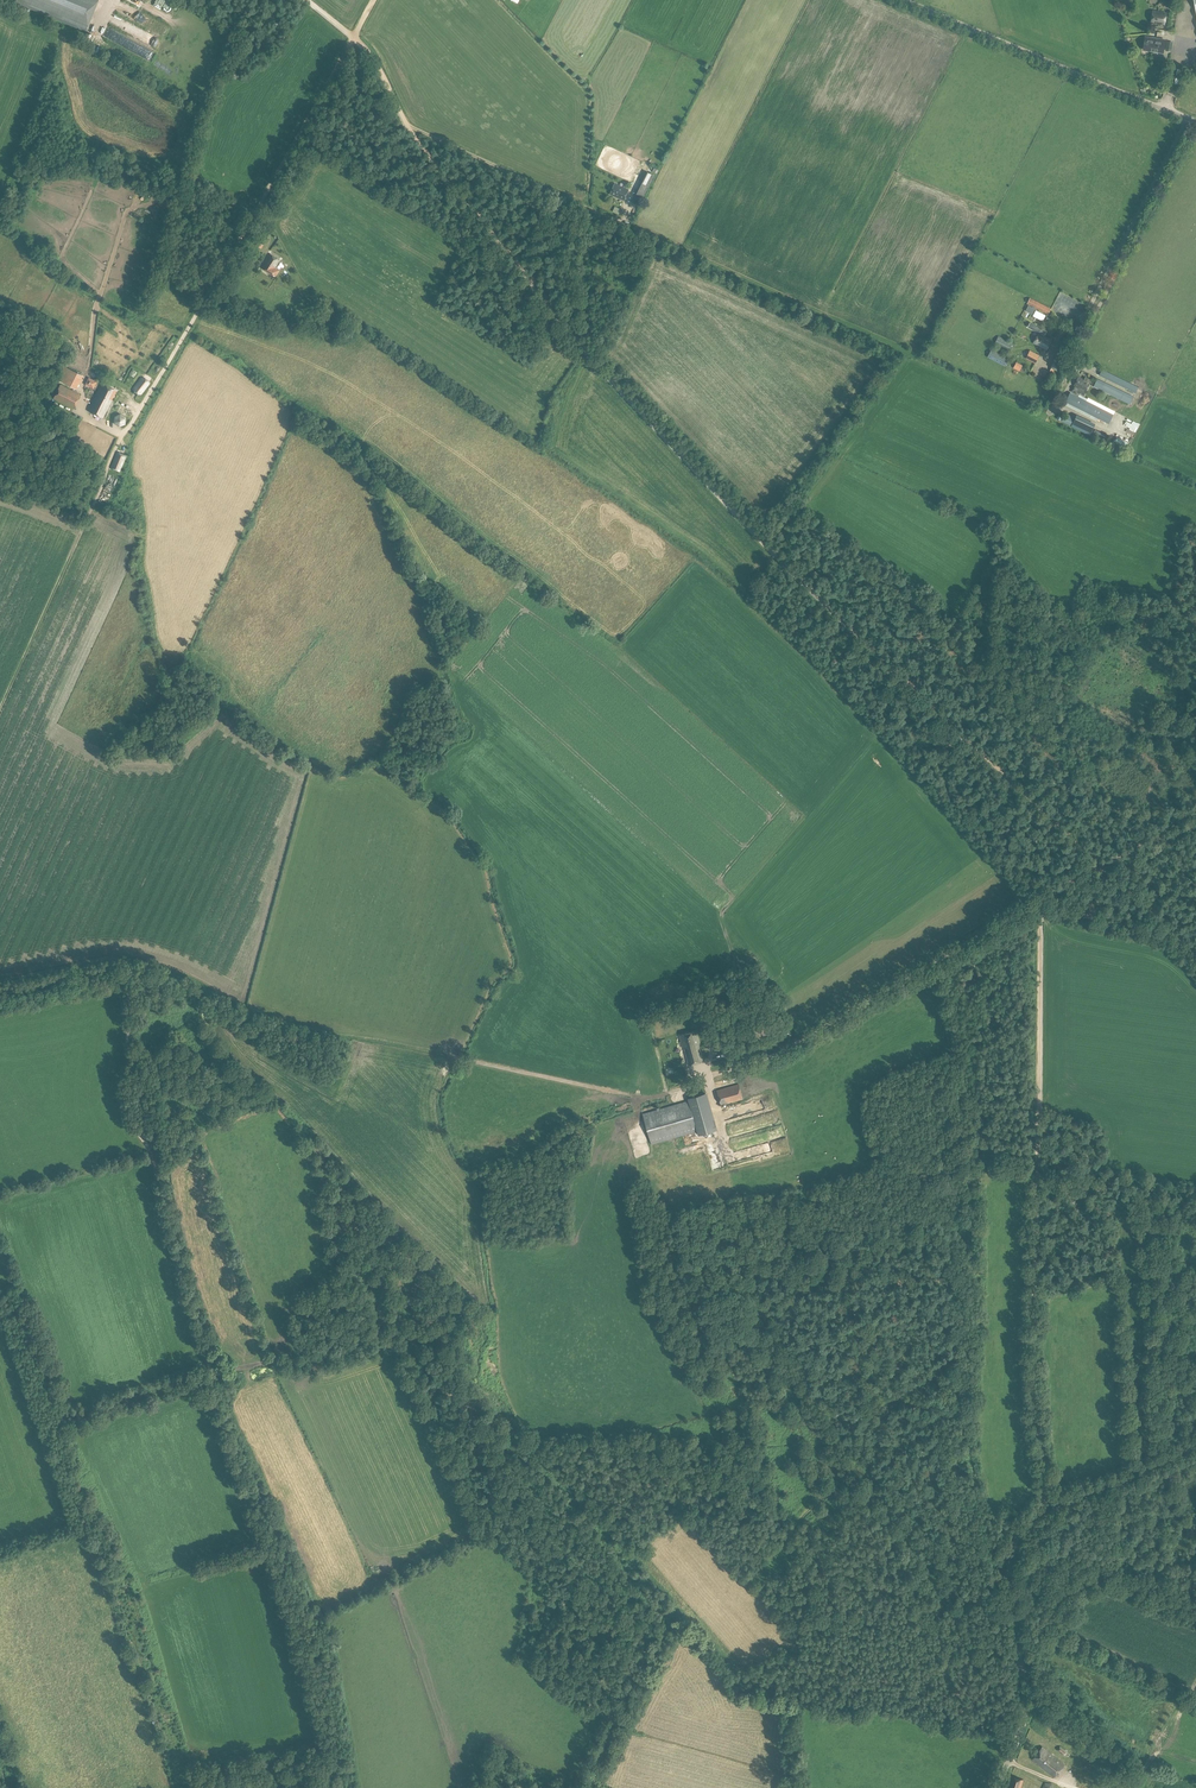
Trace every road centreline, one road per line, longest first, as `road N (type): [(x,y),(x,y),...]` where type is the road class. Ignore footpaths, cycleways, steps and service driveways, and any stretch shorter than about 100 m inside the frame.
road 1 (track): [(1111,863),(840,618),(601,367),(418,141),(376,59),(308,0)]
road 2 (track): [(1036,412),(410,128)]
road 3 (track): [(1047,1504),(1032,1374),(1040,900)]
road 4 (track): [(326,1787),(289,1616),(219,1413),(217,1373),(270,1362)]
road 5 (tertiary): [(998,1787),(1025,1715),(1011,1584),(1022,1528),(1047,1504),(1195,1440)]
road 6 (track): [(217,1373),(167,1236),(155,1165),(128,1110),(127,995),(119,960)]
road 7 (track): [(1040,900),(775,1057),(669,1095)]
road 8 (track): [(0,707),(110,459),(156,383)]
road 9 (unclassified): [(1195,123),(902,0)]
road 10 (track): [(1106,1787),(1146,1766),(1189,1690)]
road 11 (track): [(0,981),(119,960)]

